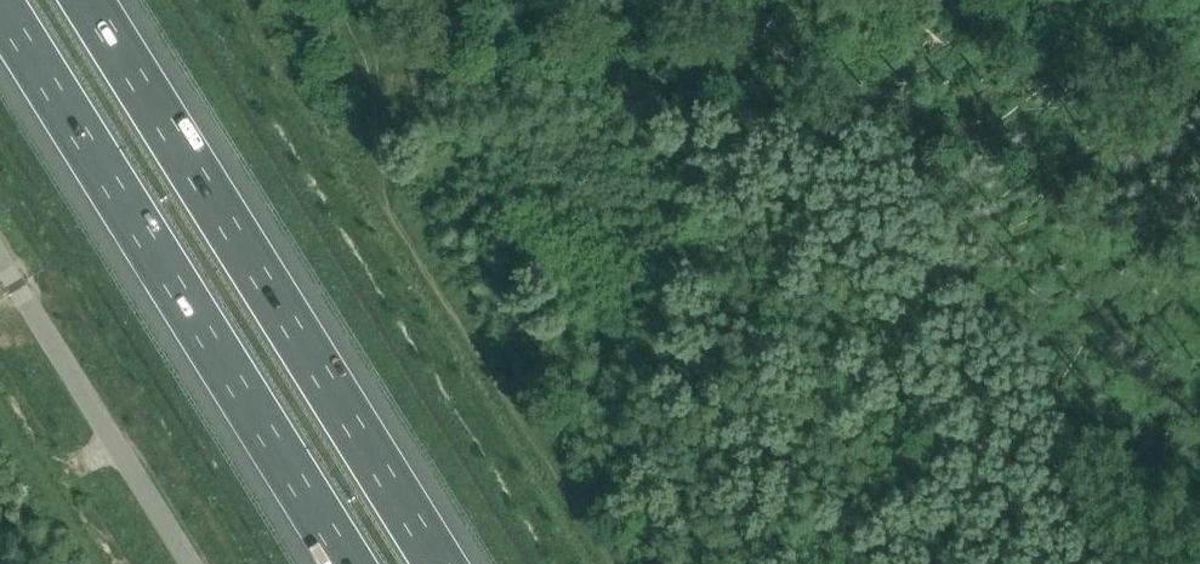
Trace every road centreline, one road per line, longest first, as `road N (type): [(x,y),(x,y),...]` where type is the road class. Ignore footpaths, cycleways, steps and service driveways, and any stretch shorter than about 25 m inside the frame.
road 1 (motorway): [(443,563),(90,0)]
road 2 (motorway): [(0,3),(350,563)]
road 3 (unclassified): [(188,563),(0,263)]

